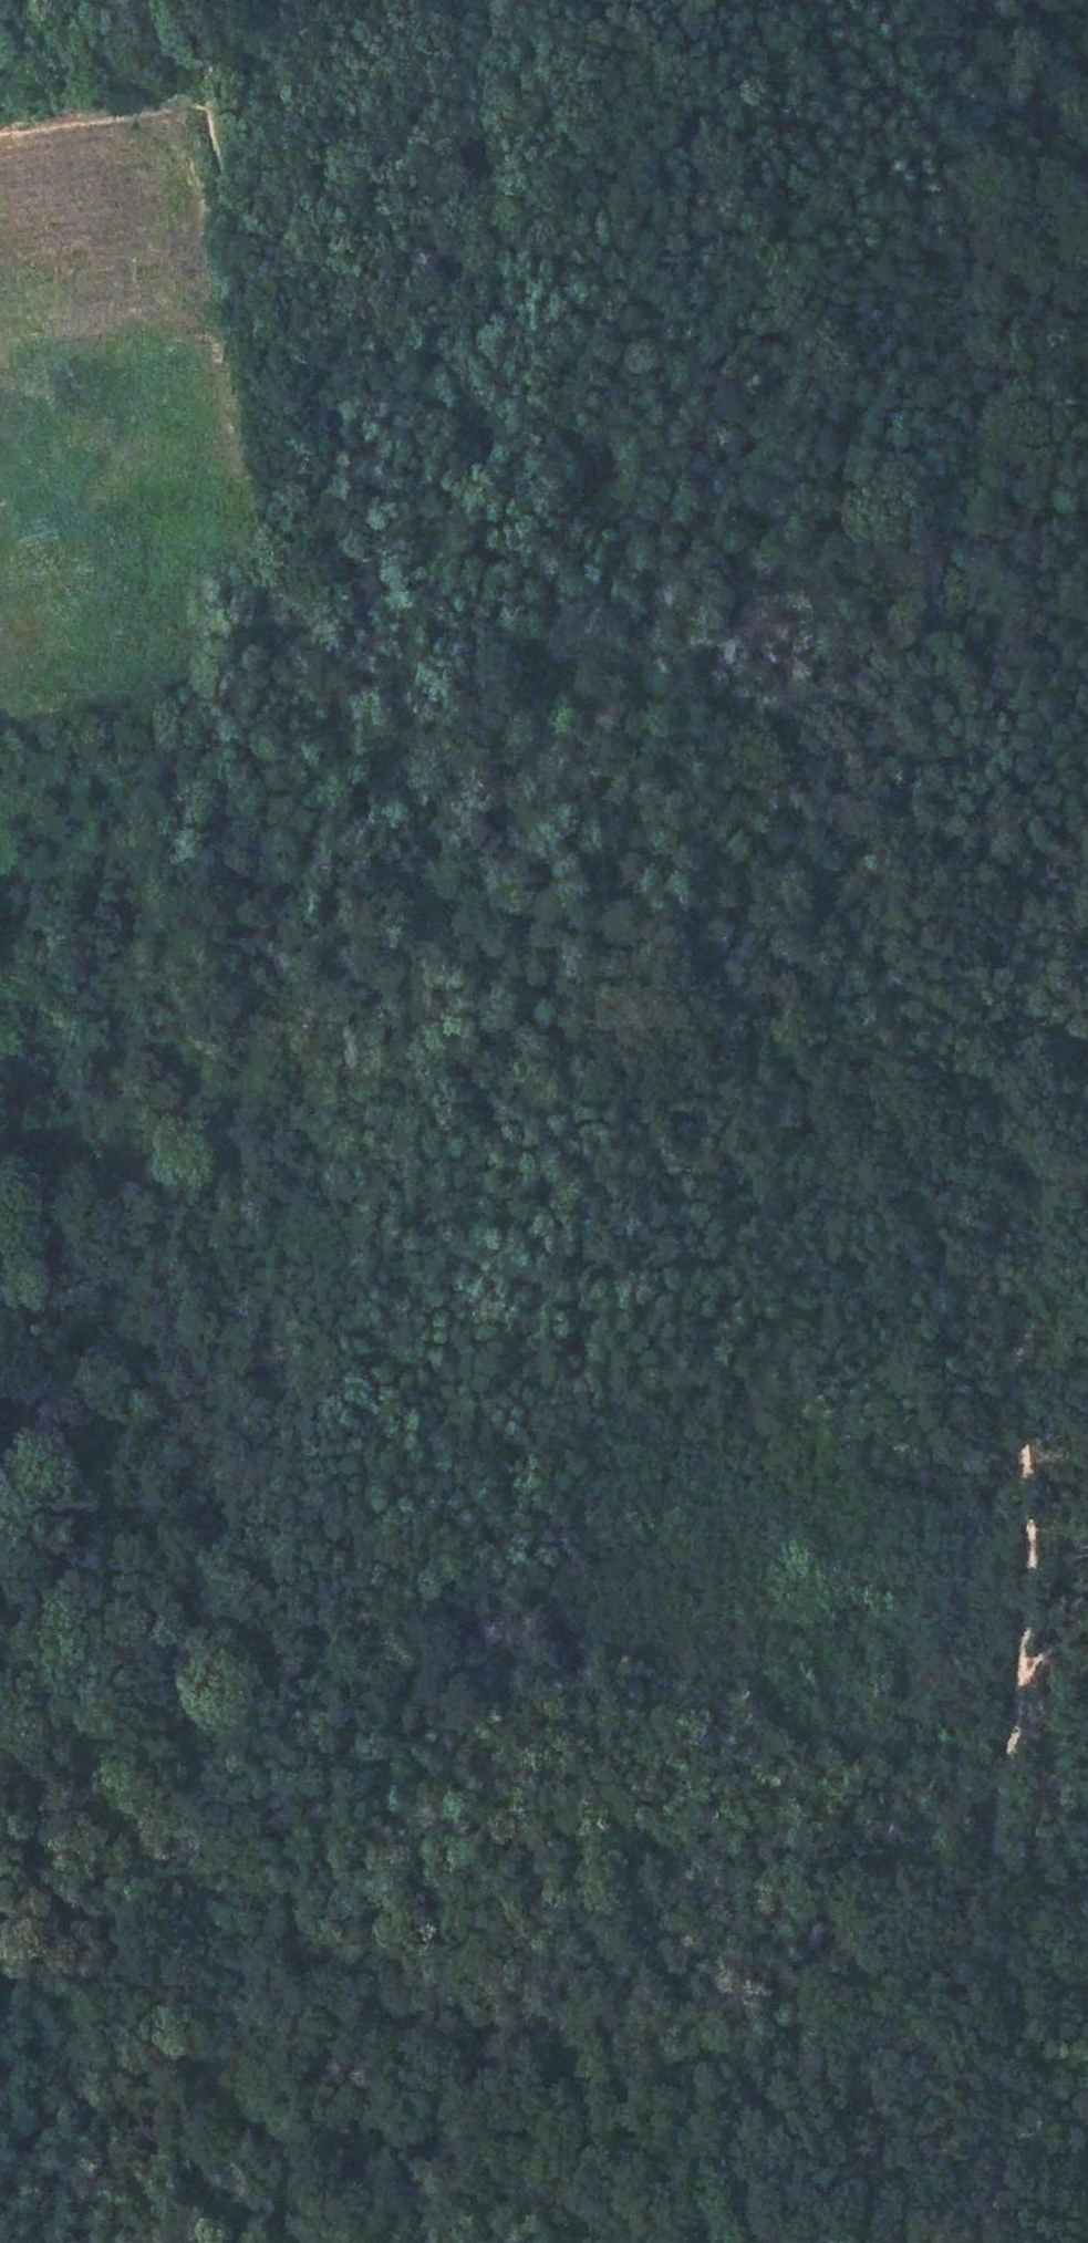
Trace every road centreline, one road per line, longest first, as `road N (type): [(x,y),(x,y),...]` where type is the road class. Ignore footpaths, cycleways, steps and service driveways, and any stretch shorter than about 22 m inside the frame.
road 1 (track): [(995,2242),(994,1838),(1030,1609),(1014,1359),(1037,1238),(1035,1173),(980,1080),(955,999),(909,564),(857,402),(749,182),(639,0)]

